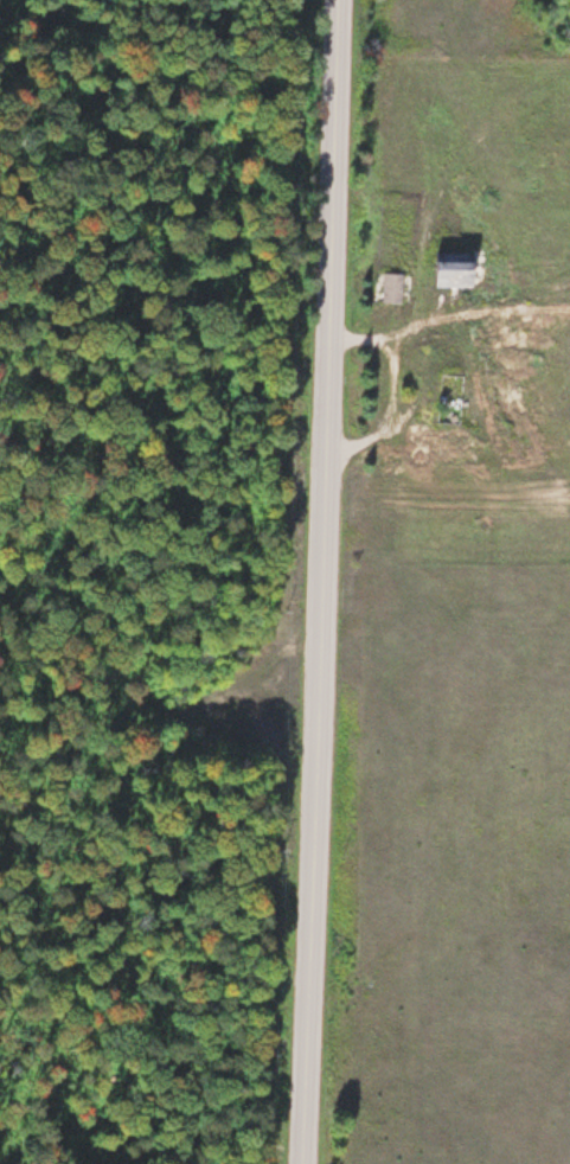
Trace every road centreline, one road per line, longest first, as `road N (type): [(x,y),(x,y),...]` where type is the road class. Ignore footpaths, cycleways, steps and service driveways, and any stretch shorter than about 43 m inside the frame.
road 1 (tertiary): [(311,1163),(346,0)]

